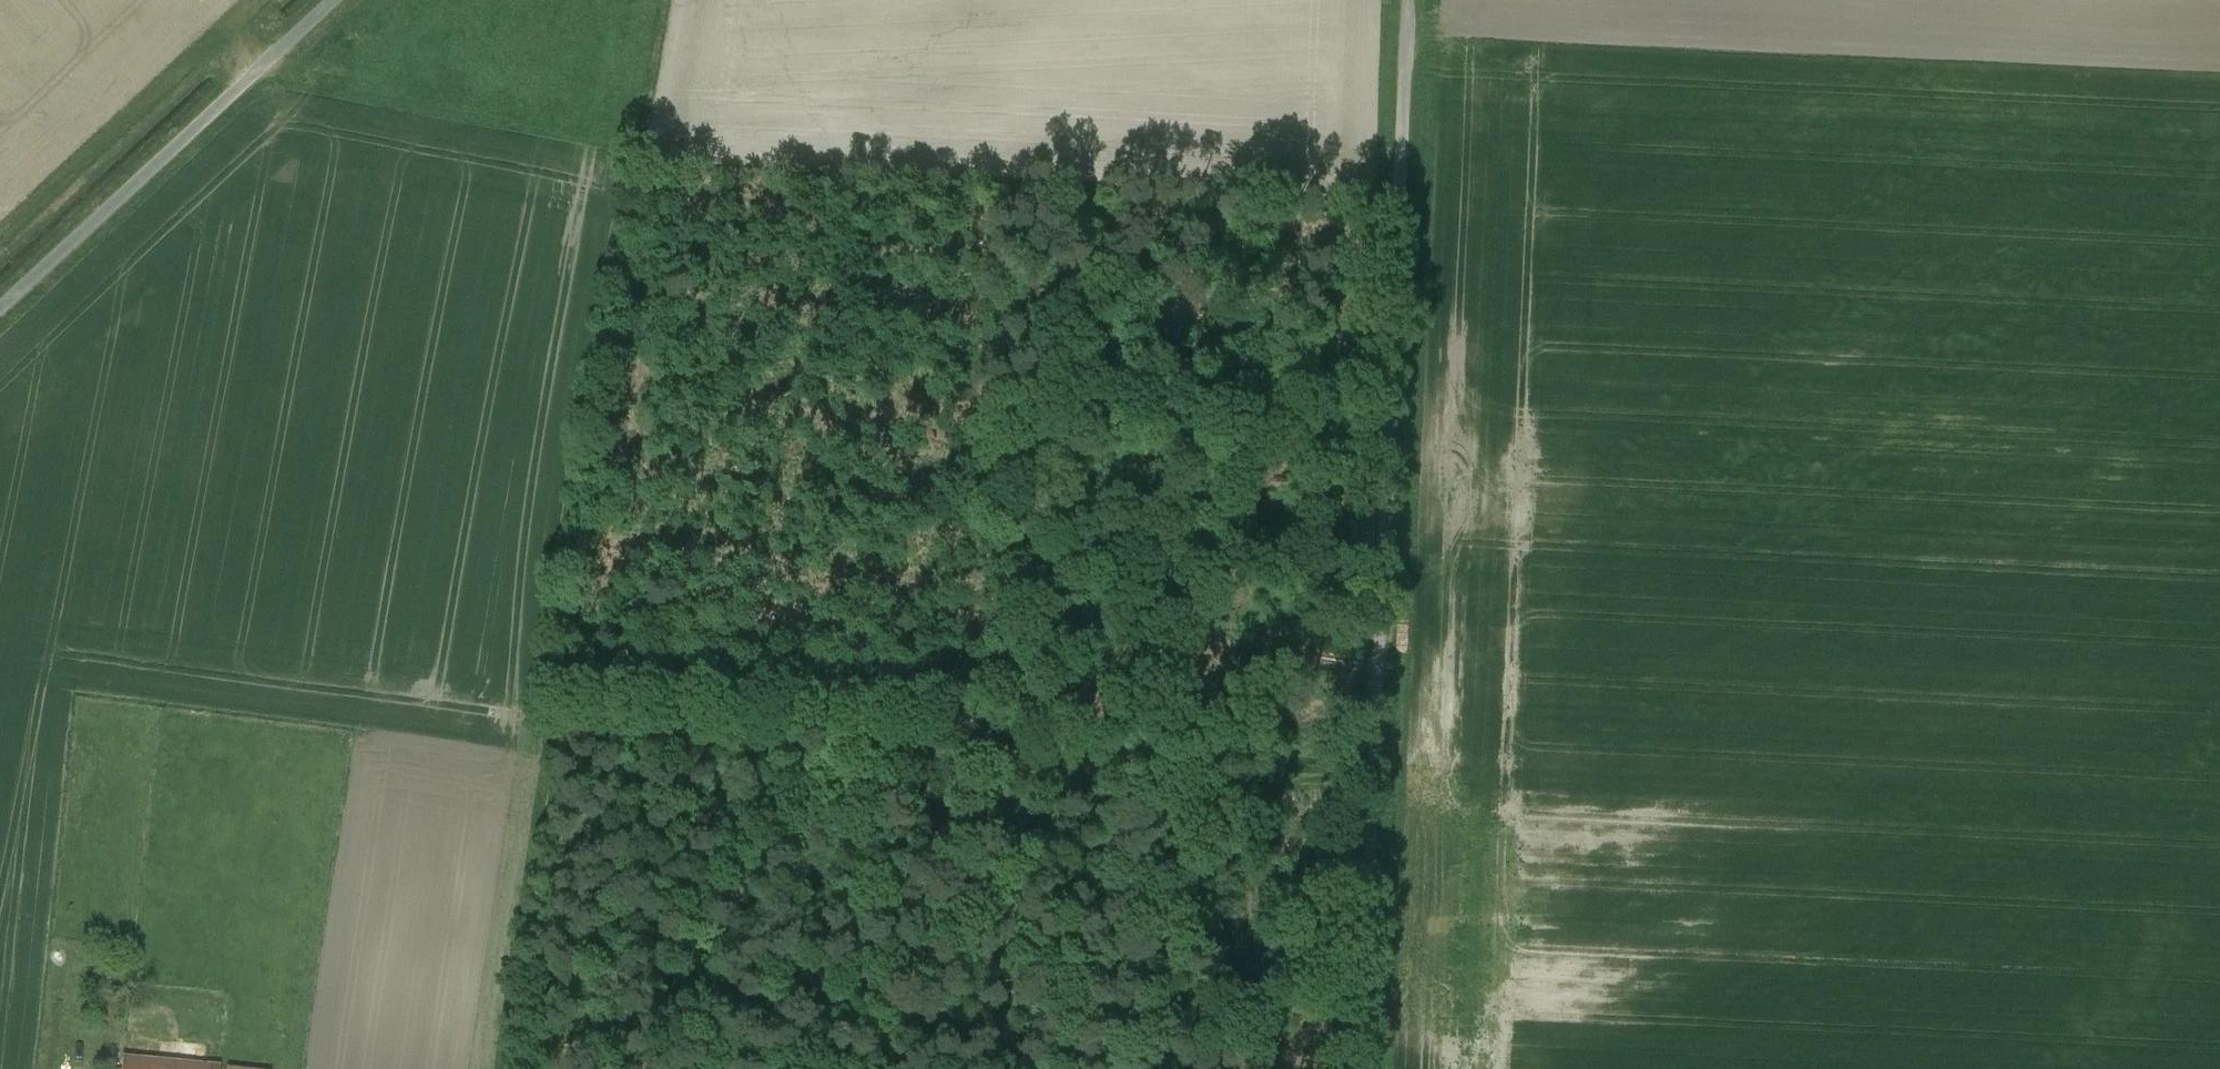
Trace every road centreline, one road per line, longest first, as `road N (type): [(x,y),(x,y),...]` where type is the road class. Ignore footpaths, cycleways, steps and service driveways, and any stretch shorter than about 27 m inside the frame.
road 1 (track): [(1362,1068),(1410,0)]
road 2 (track): [(345,0),(0,311)]

